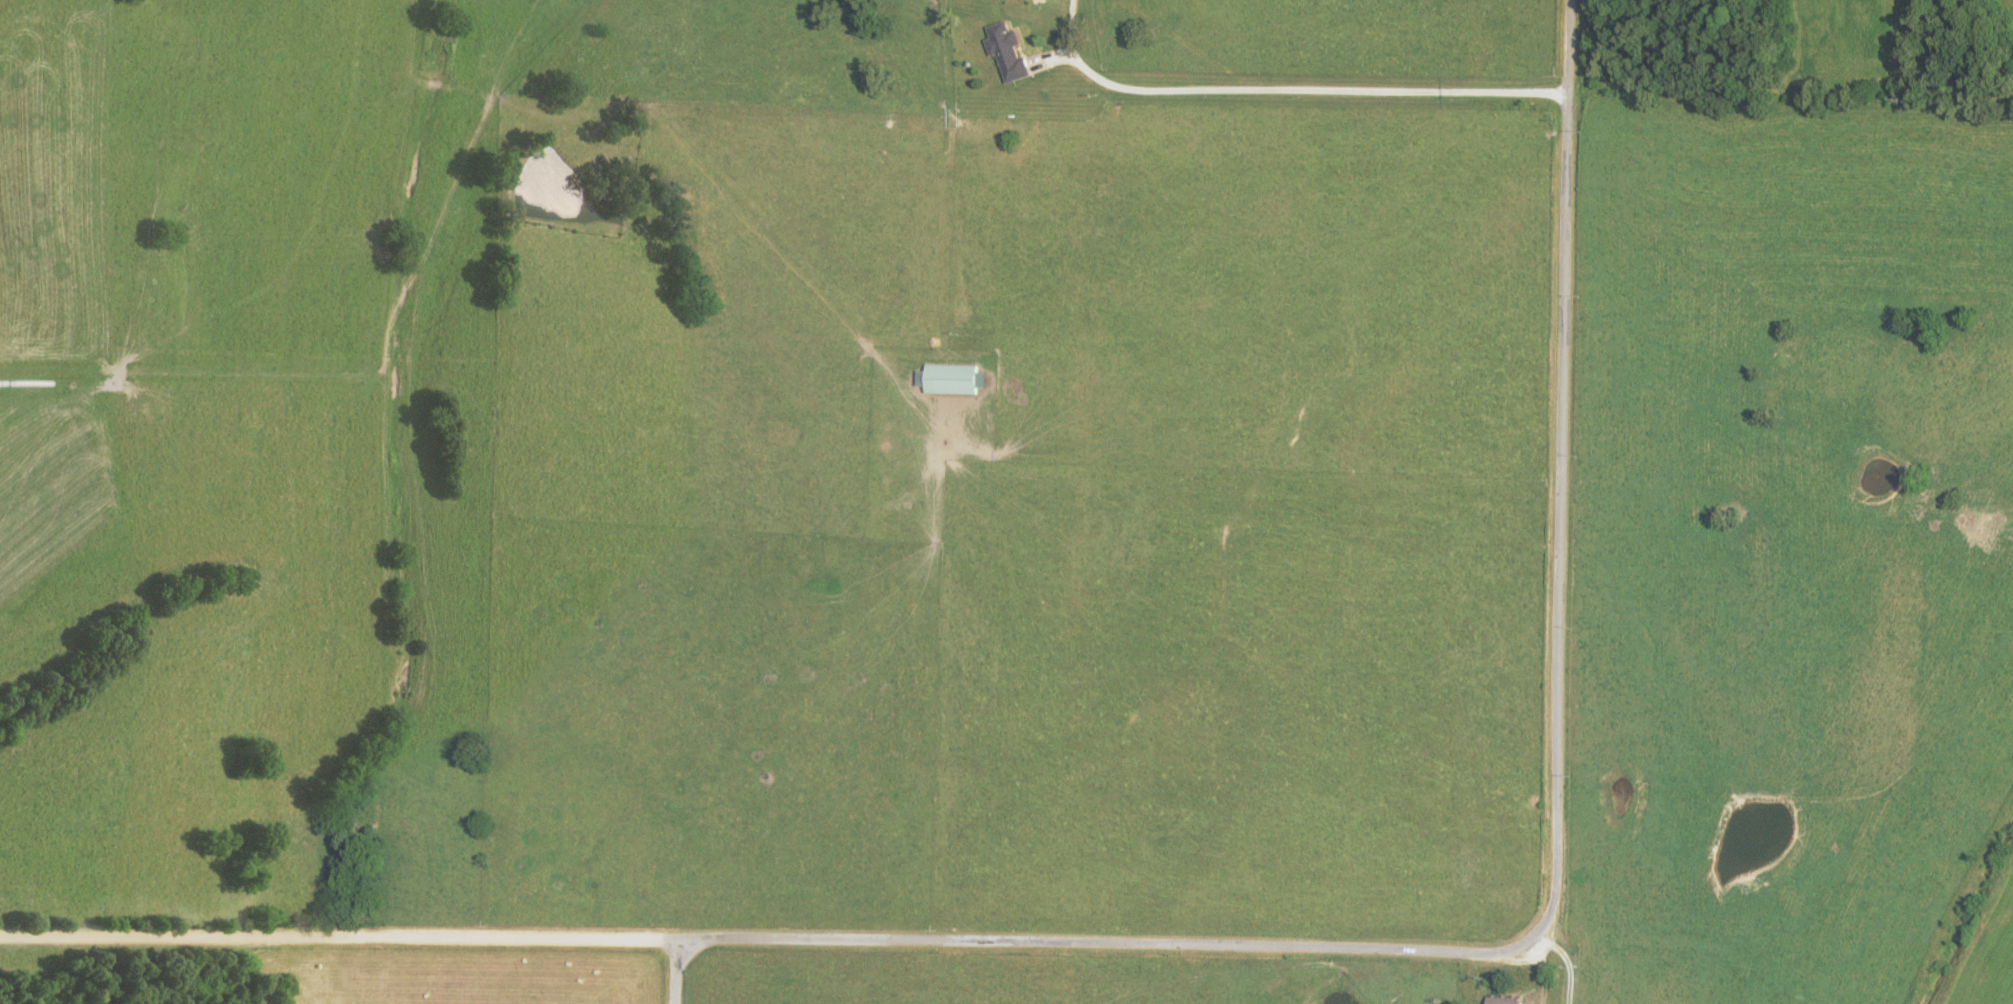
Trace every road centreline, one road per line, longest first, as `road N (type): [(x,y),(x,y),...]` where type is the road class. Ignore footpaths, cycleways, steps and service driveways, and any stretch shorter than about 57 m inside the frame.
road 1 (residential): [(1547,928),(1531,944),(1482,952),(0,935)]
road 2 (residential): [(1547,928),(1558,902),(1568,0)]

